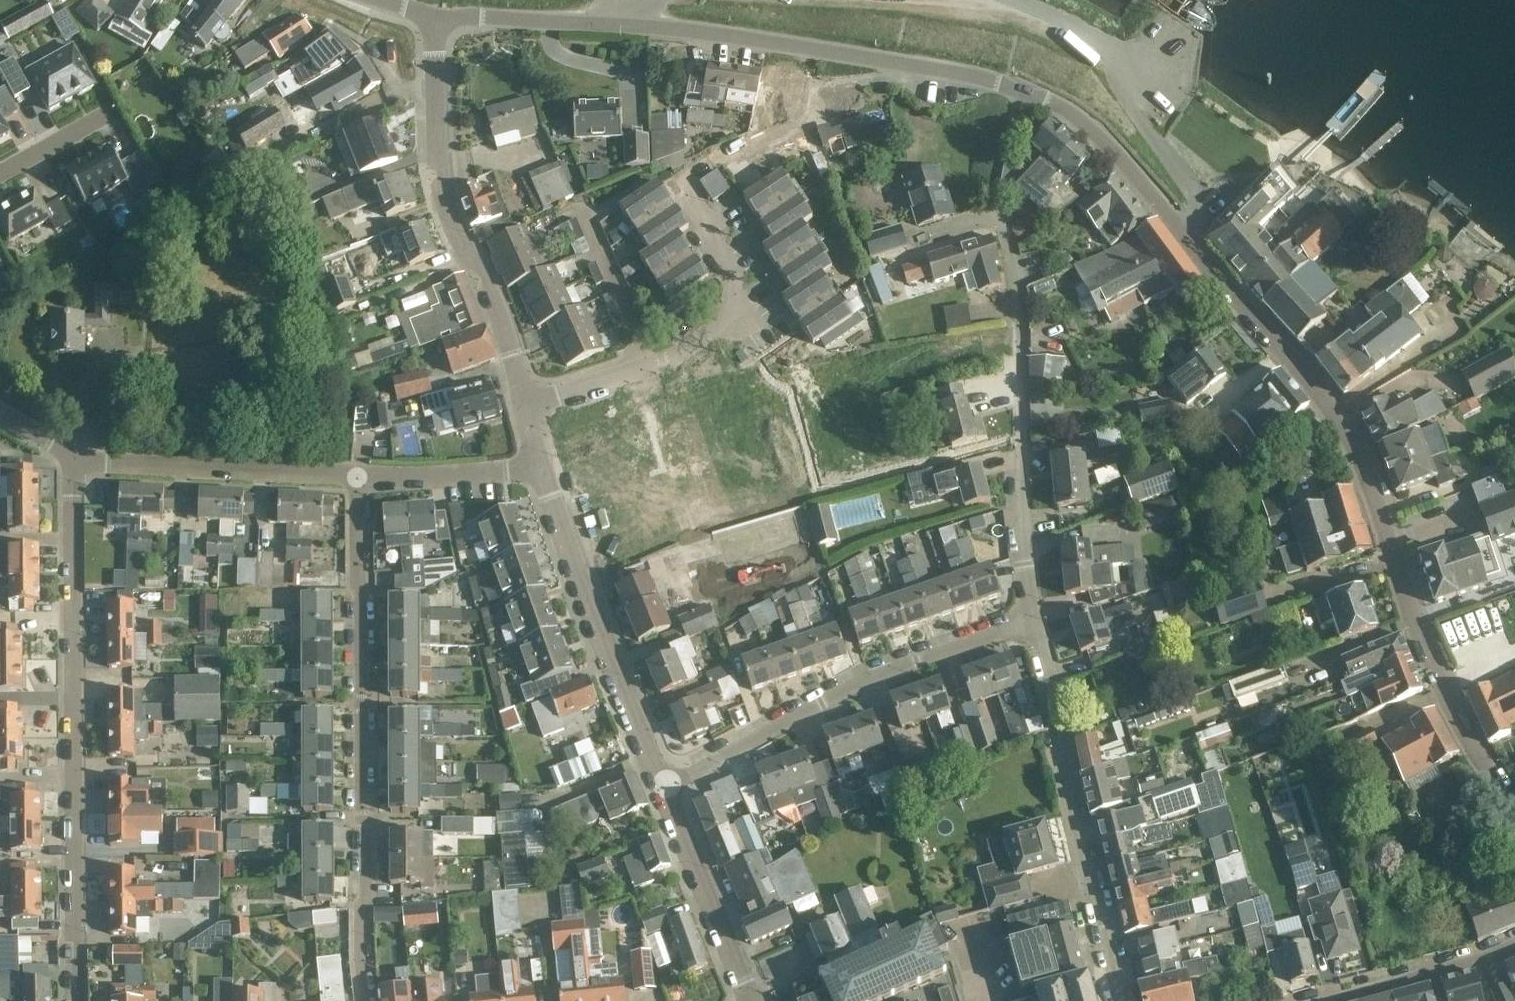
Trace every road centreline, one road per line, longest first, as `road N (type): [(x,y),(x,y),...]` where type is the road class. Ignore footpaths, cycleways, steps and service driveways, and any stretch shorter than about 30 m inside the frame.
road 1 (tertiary): [(1514,812),(1443,686),(1359,456),(1330,405),(1071,113),(970,76),(688,28),(434,19)]
road 2 (residential): [(77,1000),(72,460)]
road 3 (residential): [(365,1000),(356,474)]
road 4 (residential): [(1000,206),(1019,296),(1033,623)]
road 5 (residential): [(662,787),(916,661),(1033,623)]
road 6 (residential): [(521,399),(493,304),(445,206),(434,19)]
road 7 (residential): [(1033,623),(1058,756),(1123,1000)]
road 8 (residential): [(521,399),(652,367),(735,318),(735,279),(682,181)]
road 9 (residential): [(662,787),(538,465)]
road 10 (residential): [(72,460),(356,474)]
road 11 (residential): [(753,1000),(662,787)]
road 12 (residential): [(1514,943),(1321,1000)]
road 13 (residential): [(356,474),(538,465)]
road 14 (residential): [(0,174),(108,114)]

